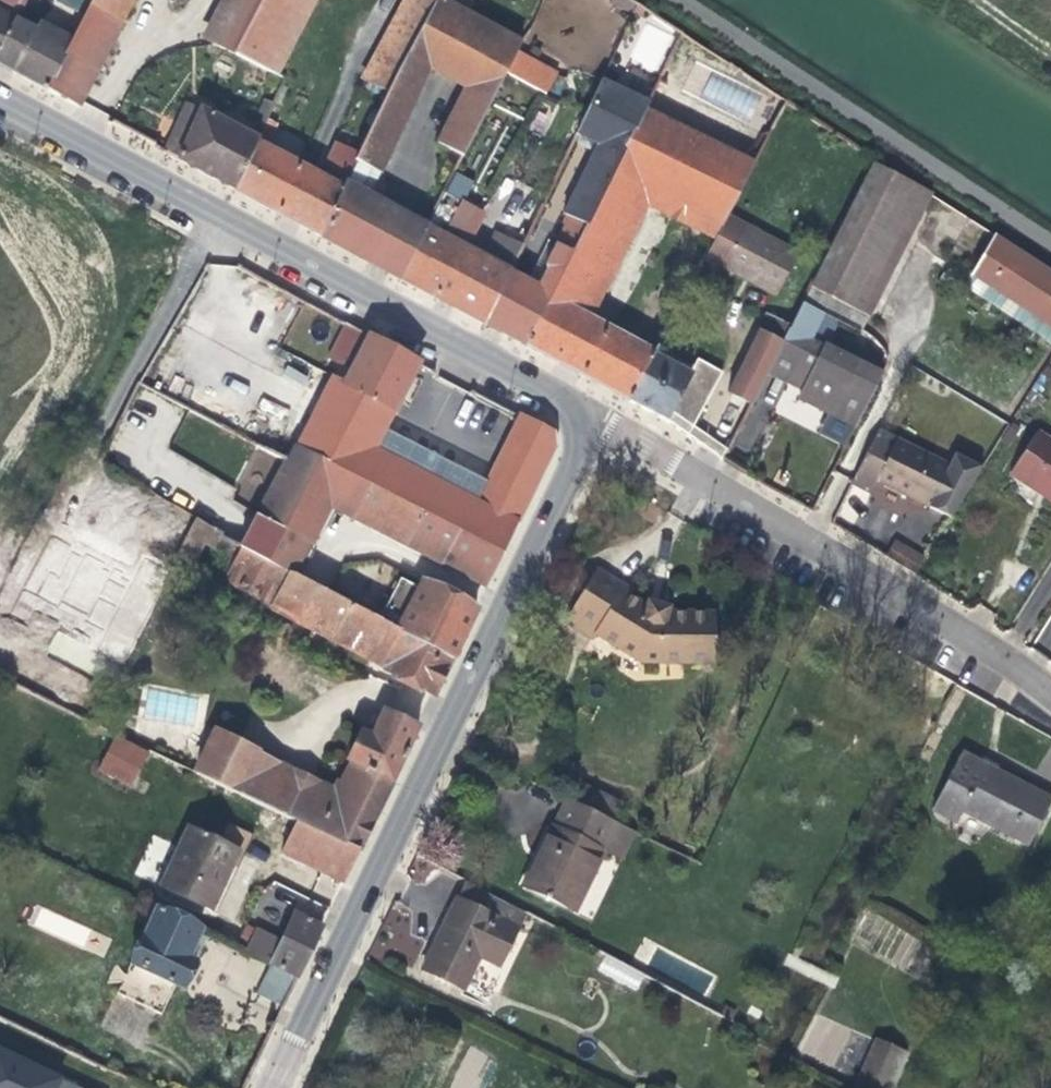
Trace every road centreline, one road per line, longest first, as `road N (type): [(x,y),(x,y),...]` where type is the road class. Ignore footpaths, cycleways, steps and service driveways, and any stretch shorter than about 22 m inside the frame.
road 1 (tertiary): [(270,1087),(576,454),(578,420)]
road 2 (tertiary): [(0,102),(537,381),(578,420)]
road 3 (residential): [(578,420),(606,425),(1050,692)]

